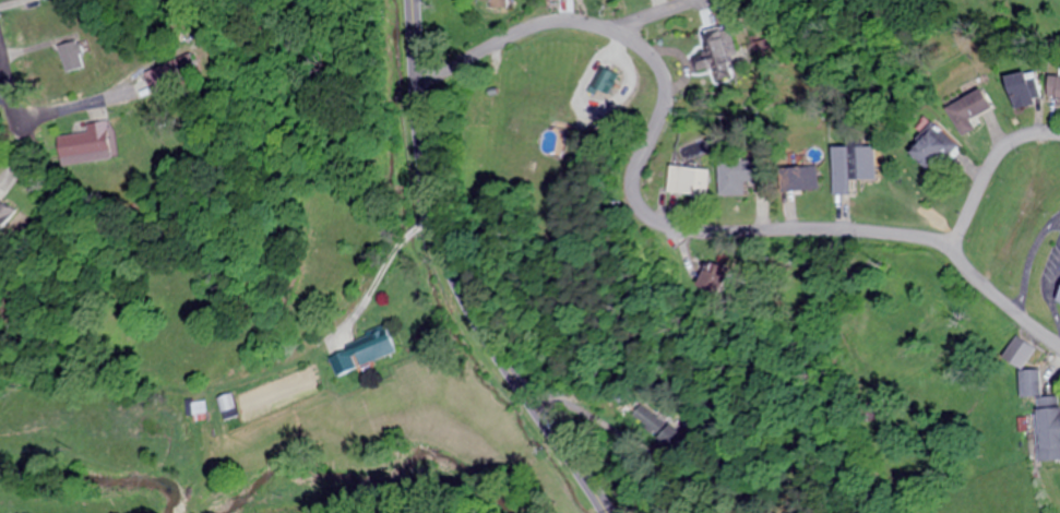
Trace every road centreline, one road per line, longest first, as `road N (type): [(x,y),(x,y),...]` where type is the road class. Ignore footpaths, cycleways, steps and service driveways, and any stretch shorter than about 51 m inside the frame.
road 1 (secondary): [(410,0),(422,167),(448,261),(491,344),(604,512)]
road 2 (residential): [(952,249),(893,232),(692,229),(654,216),(636,180),(663,116),(664,83),(651,53),(614,31)]
road 3 (residential): [(695,0),(614,31),(577,20),(541,23),(414,76)]
road 4 (residential): [(1059,135),(1025,135),(999,153),(952,249)]
road 5 (residential): [(952,249),(1059,341)]

